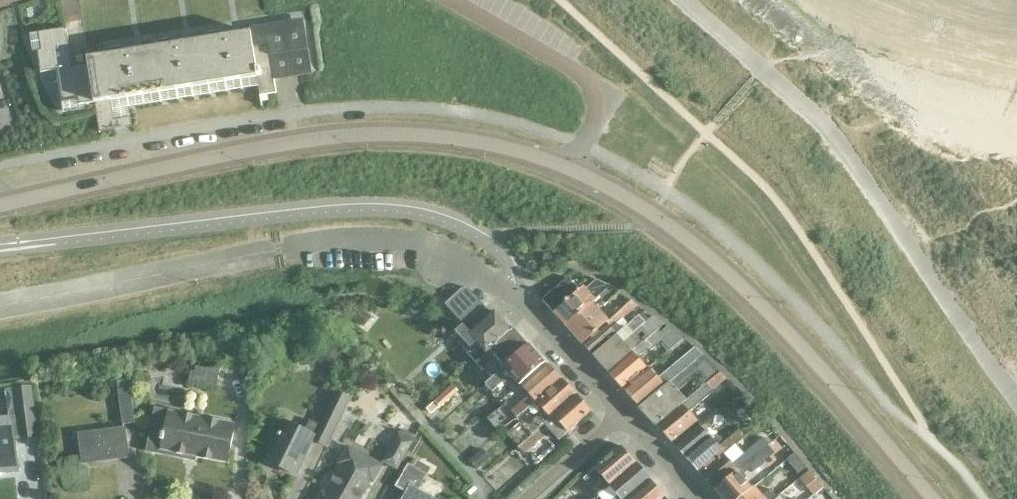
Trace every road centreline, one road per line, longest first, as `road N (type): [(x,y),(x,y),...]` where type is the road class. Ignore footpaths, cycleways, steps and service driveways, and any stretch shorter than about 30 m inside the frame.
road 1 (unclassified): [(0,208),(295,146),(386,137),(517,151),(652,213),(702,250),(804,346),(936,498)]
road 2 (residential): [(279,248),(395,240),(457,258),(525,306),(627,421)]
road 3 (unclassified): [(0,305),(279,248)]
road 4 (residential): [(627,421),(529,498)]

